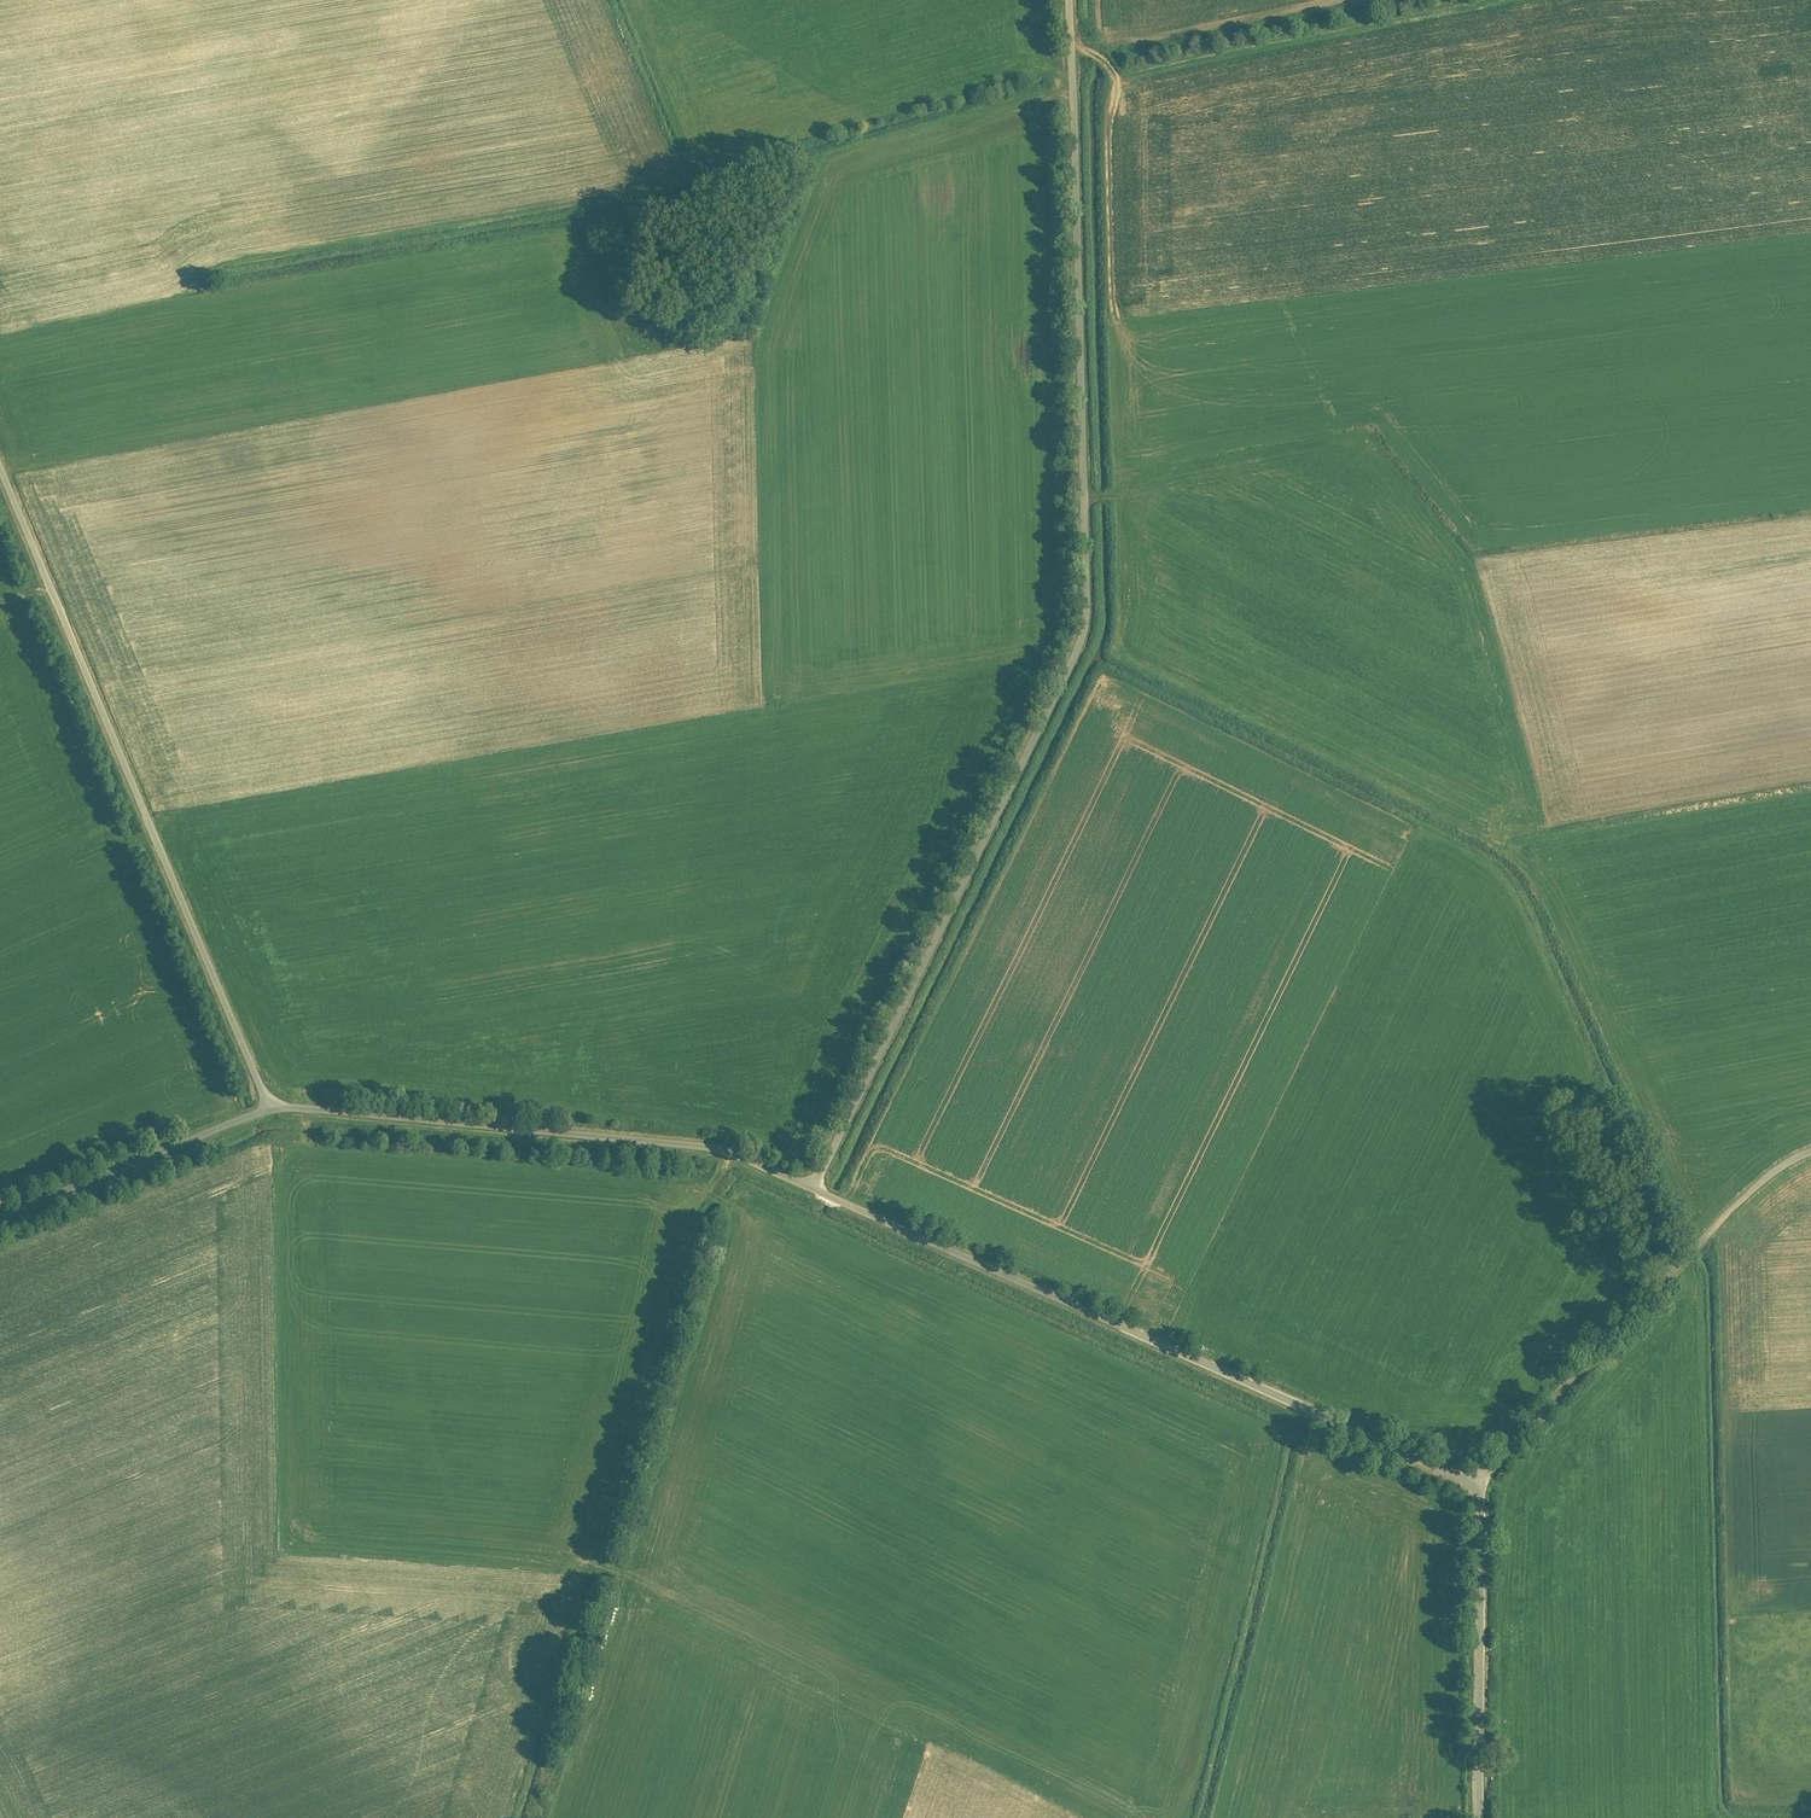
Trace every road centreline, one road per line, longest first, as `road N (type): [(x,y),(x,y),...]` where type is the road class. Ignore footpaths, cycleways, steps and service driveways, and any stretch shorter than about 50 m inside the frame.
road 1 (unclassified): [(1063,0),(1079,578),(1070,657),(811,1184)]
road 2 (unclassified): [(1477,1817),(1475,1494),(811,1184)]
road 3 (unclassified): [(270,1100),(0,440)]
road 4 (unclassified): [(811,1184),(679,1136),(270,1100)]
road 5 (track): [(1475,1494),(1775,1152),(1810,1145)]
road 6 (unclassified): [(270,1100),(0,1206)]

